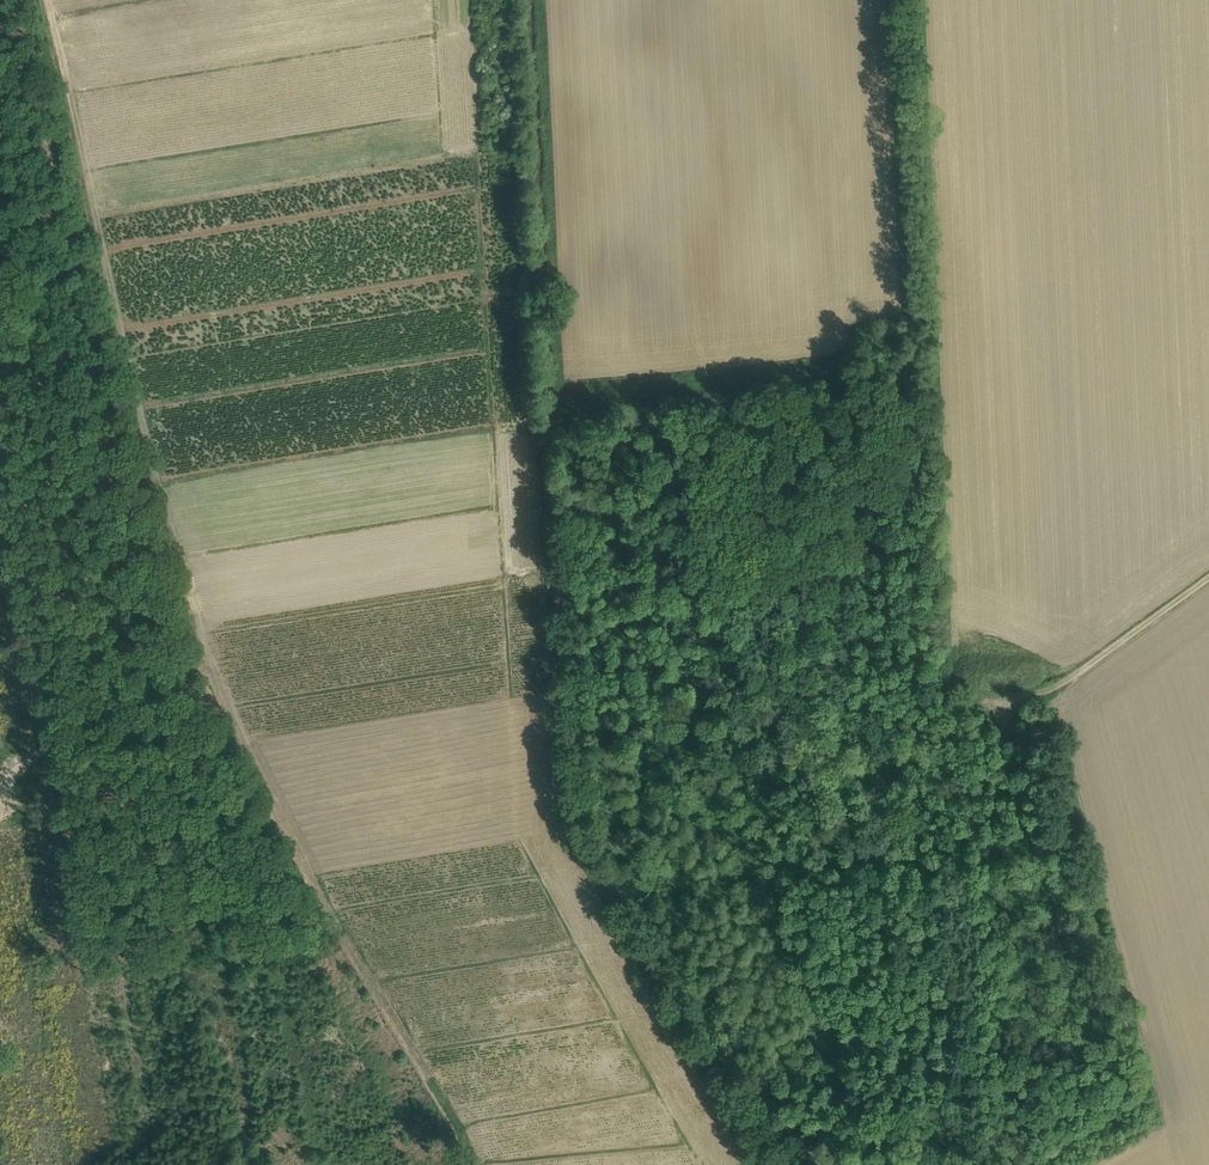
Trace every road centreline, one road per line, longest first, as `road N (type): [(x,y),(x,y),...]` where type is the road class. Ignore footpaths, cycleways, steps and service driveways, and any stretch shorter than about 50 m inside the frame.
road 1 (track): [(52,0),(155,457),(215,654),(314,872),(435,1084)]
road 2 (track): [(1066,683),(1208,579)]

